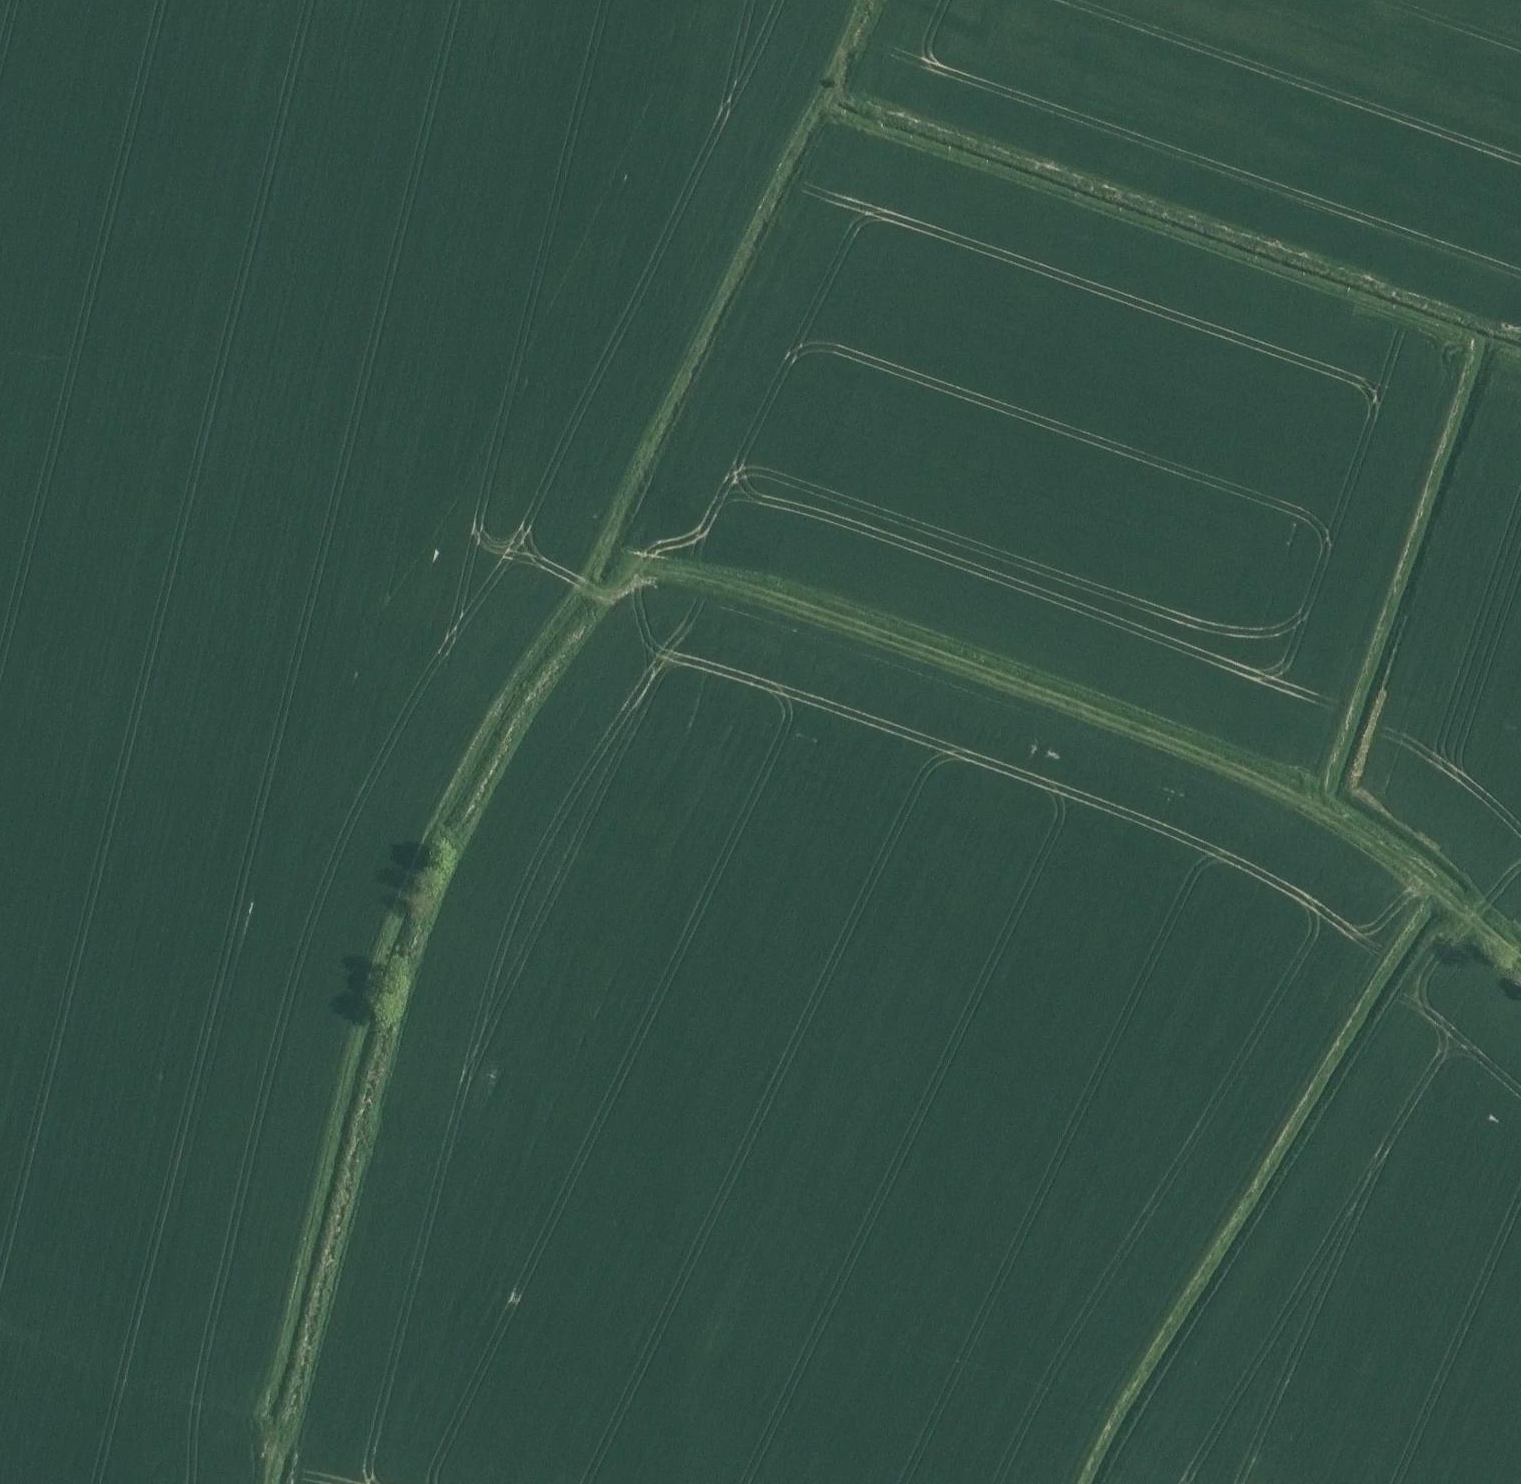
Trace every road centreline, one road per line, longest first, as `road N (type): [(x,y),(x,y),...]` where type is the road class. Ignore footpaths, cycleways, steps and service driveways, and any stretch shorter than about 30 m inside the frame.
road 1 (track): [(1520,948),(1319,802)]

